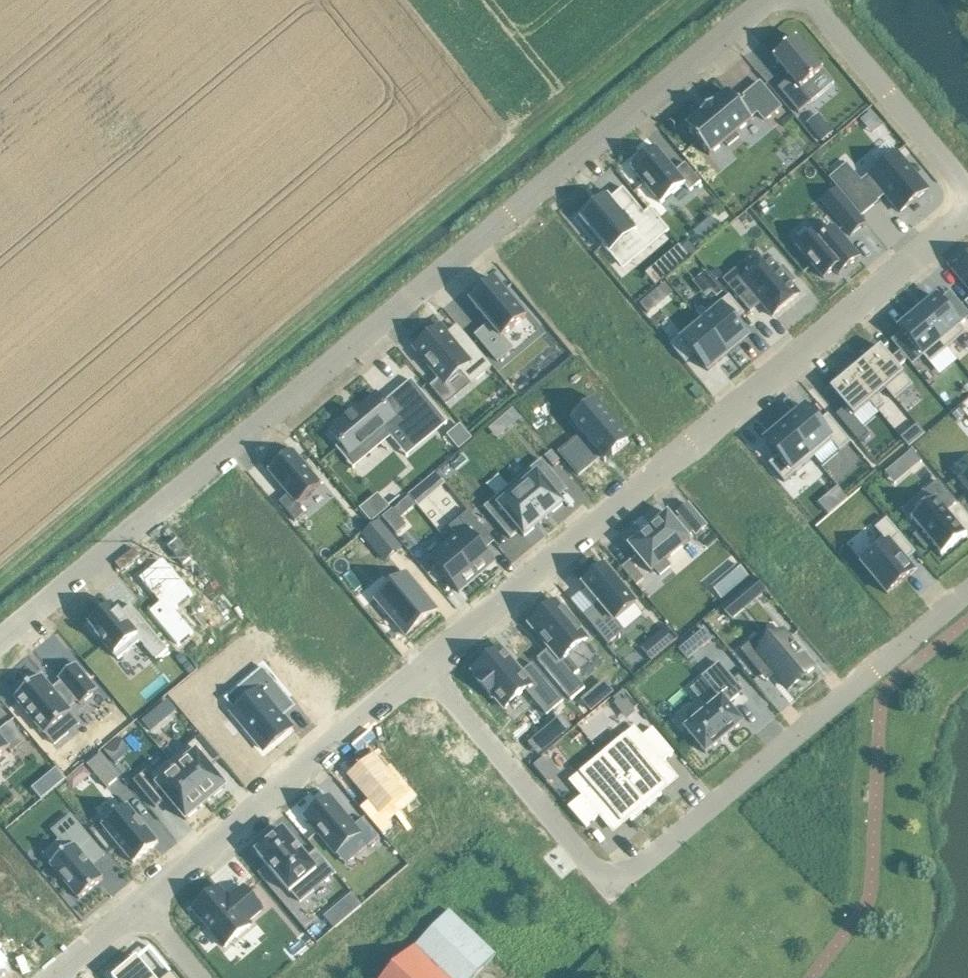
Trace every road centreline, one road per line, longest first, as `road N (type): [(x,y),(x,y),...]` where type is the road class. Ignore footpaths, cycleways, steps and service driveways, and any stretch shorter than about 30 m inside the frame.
road 1 (residential): [(0,637),(763,0)]
road 2 (residential): [(967,591),(612,888),(425,665)]
road 3 (residential): [(425,665),(967,212)]
road 4 (residential): [(139,904),(425,665)]
road 5 (residential): [(809,0),(967,189)]

